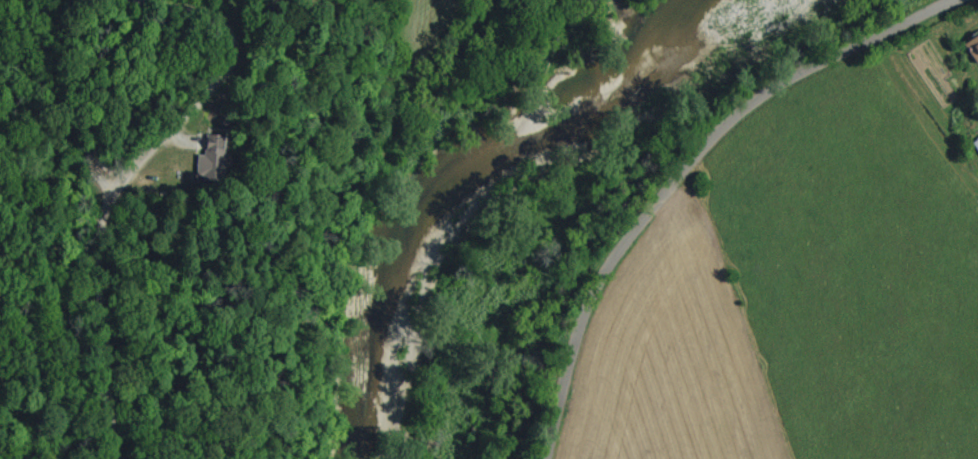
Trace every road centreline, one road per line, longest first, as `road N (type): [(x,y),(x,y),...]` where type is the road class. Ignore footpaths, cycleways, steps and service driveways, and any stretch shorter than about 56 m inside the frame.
road 1 (residential): [(550,458),(598,289),(685,168),(788,79),(958,0)]
road 2 (residential): [(113,458),(96,245),(132,164),(221,62),(221,18),(185,0)]

